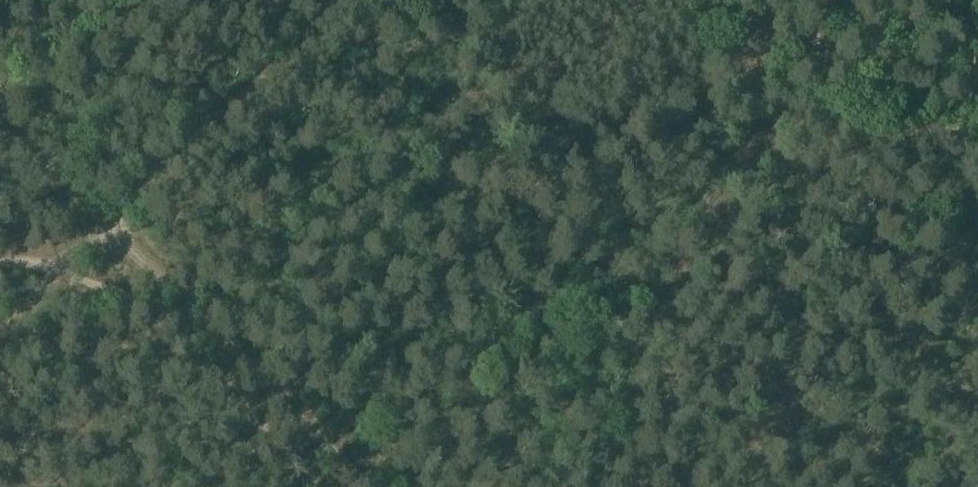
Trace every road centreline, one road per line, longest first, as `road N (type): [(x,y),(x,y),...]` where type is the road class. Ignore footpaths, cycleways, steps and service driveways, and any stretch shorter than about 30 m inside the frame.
road 1 (track): [(0,129),(372,486)]
road 2 (track): [(0,332),(333,0)]

